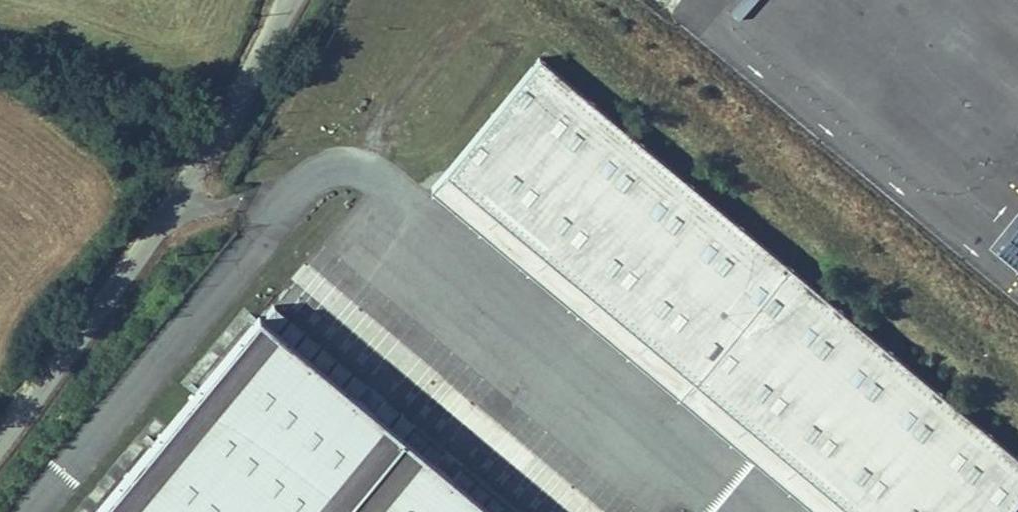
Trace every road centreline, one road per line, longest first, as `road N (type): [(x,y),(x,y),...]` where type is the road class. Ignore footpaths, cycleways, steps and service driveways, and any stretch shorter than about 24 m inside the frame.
road 1 (tertiary): [(0,432),(176,205),(292,0)]

